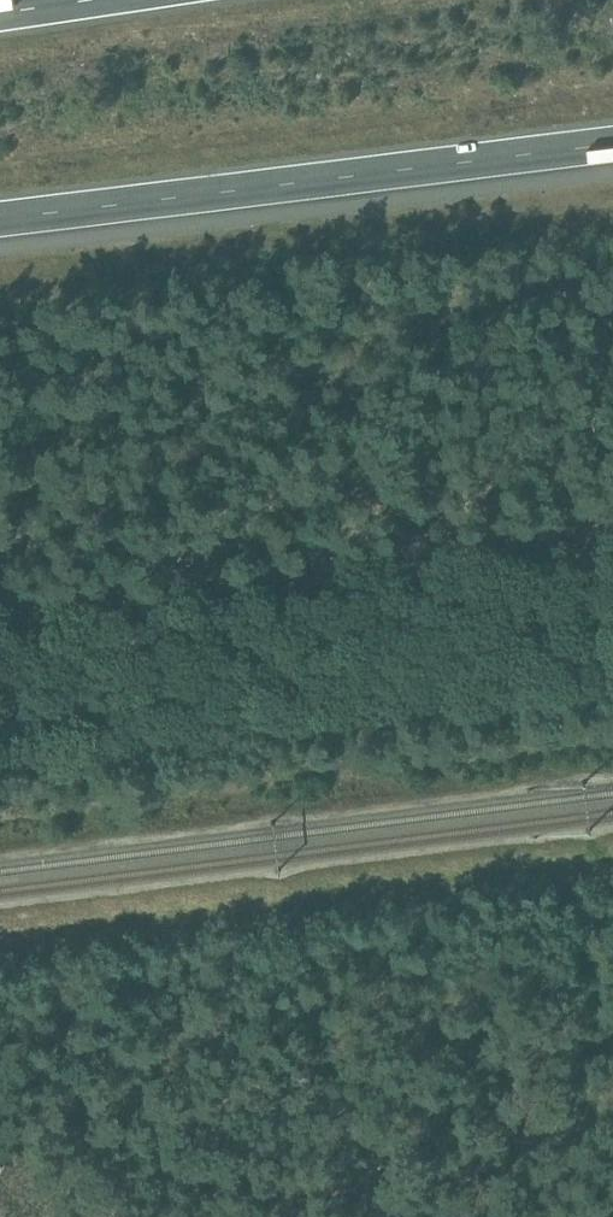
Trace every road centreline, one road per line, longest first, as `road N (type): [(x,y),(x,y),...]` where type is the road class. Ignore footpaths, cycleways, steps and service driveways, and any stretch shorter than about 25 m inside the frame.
road 1 (track): [(612,871),(0,949)]
road 2 (motorway): [(0,218),(612,143)]
road 3 (track): [(612,915),(0,989)]

